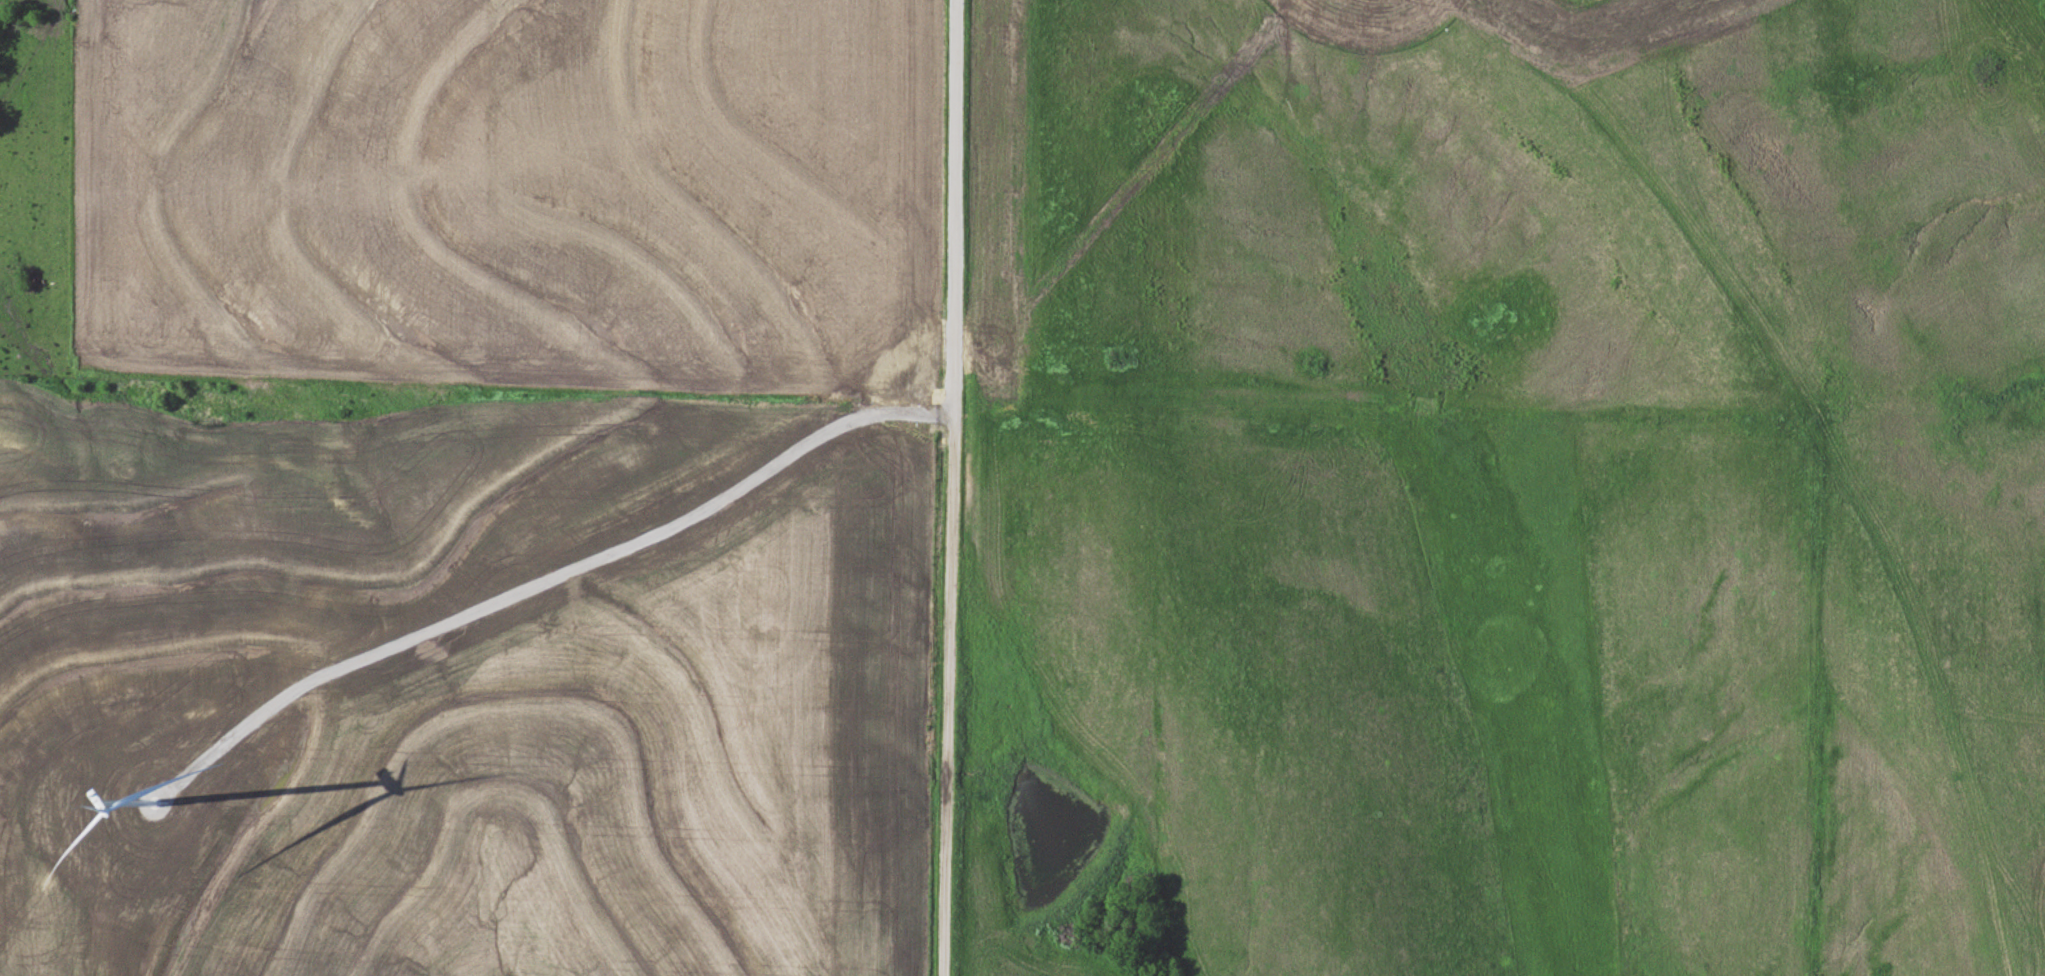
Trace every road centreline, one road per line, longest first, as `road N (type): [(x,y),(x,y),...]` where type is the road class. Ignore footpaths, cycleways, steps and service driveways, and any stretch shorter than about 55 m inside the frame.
road 1 (residential): [(942,975),(951,0)]

